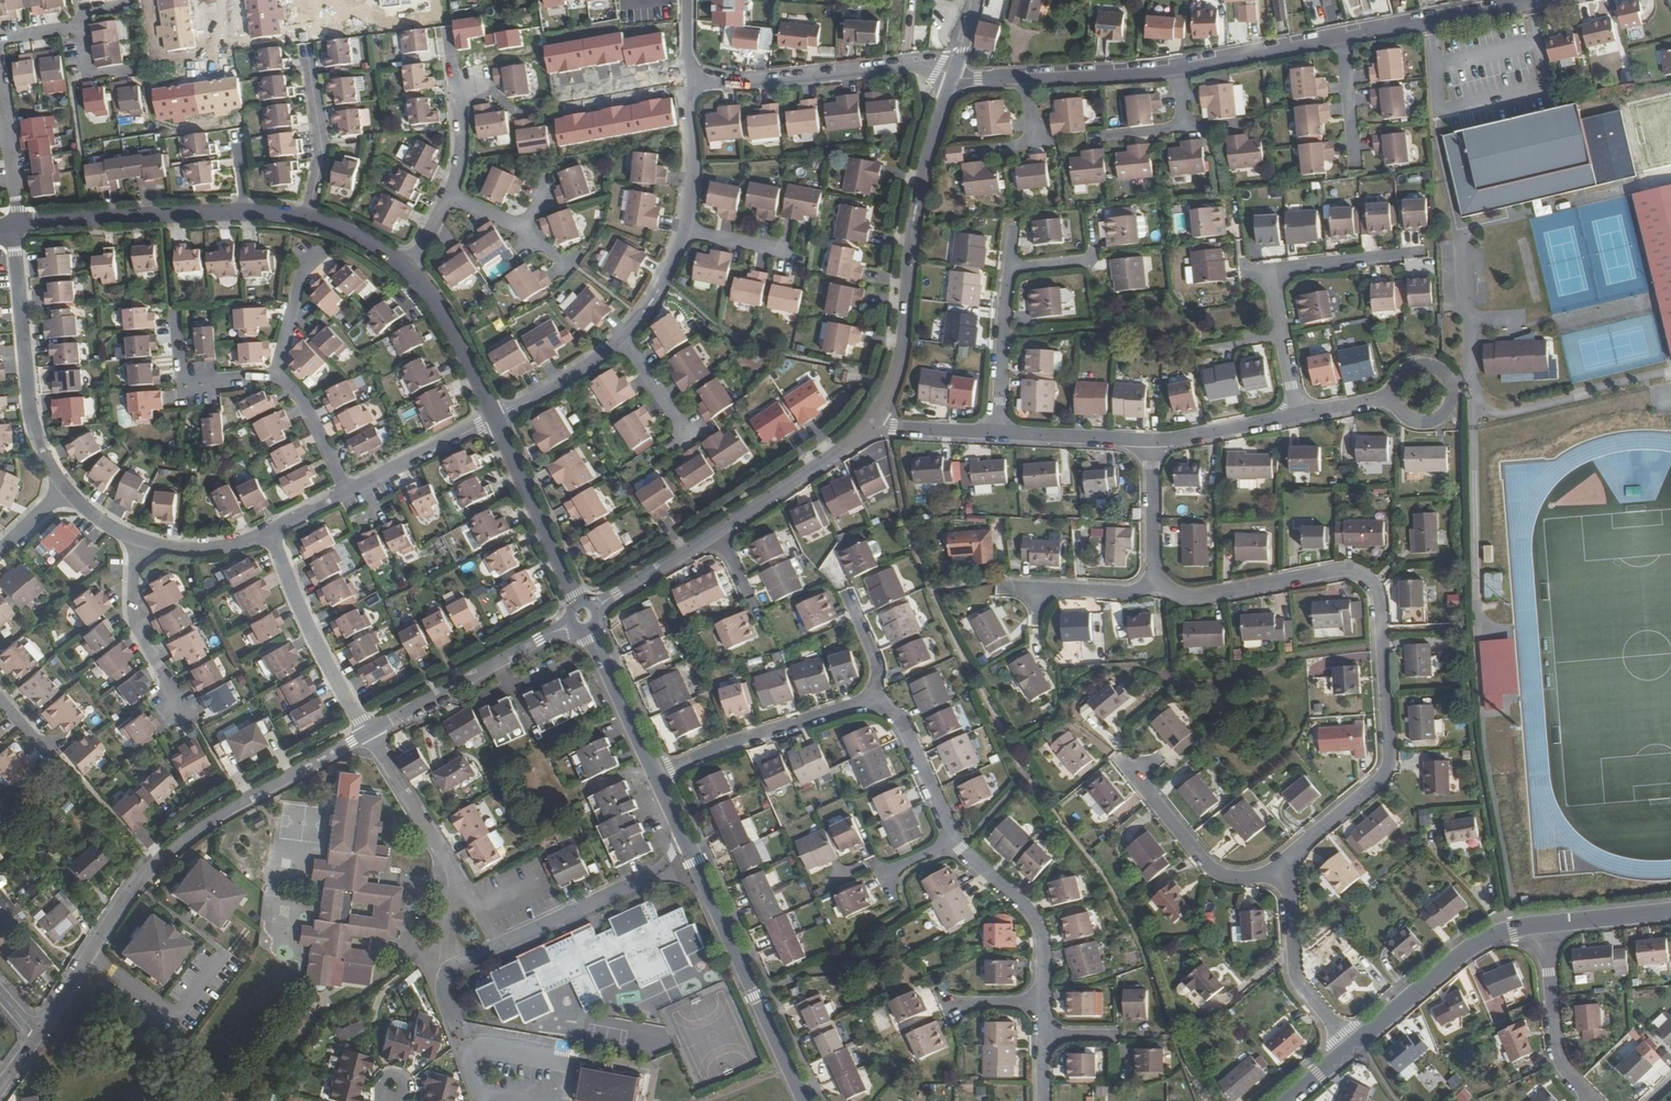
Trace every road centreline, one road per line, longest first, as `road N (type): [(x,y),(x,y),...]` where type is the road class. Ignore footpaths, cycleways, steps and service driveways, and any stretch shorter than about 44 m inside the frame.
road 1 (residential): [(1158,580),(1199,596),(1345,568),(1377,590),(1389,762),(1375,783),(1295,852),(1288,875)]
road 2 (residential): [(38,1036),(155,864),(212,819),(368,733)]
road 3 (residential): [(874,422),(902,353),(915,210),(953,76)]
road 4 (residential): [(806,1100),(684,836)]
road 5 (residential): [(16,226),(31,411),(67,487)]
road 6 (residential): [(694,75),(750,84),(914,66),(953,76)]
road 7 (residential): [(1544,925),(1470,947),(1350,1047)]
road 8 (residential): [(655,775),(728,743),(873,702)]
road 9 (residential): [(16,226),(245,212)]
road 10 (residential): [(368,733),(569,623)]
road 11 (residential): [(368,733),(311,636),(266,534)]
road 12 (residential): [(501,945),(650,875),(684,836)]
road 13 (residential): [(1131,770),(1221,873),(1288,875)]
road 14 (residential): [(495,418),(578,601)]
road 15 (residential): [(1342,37),(1536,0)]
road 16 (residential): [(955,840),(1038,924),(1043,1002)]
road 17 (residential): [(187,720),(132,624),(136,539)]
road 18 (residential): [(718,532),(874,422)]
road 19 (residential): [(1288,875),(1296,973),(1350,1047)]
road 20 (residential): [(1544,925),(1557,1053),(1593,1100)]
road 21 (residential): [(409,268),(438,304),(495,418)]
road 22 (residential): [(308,218),(323,153),(307,52)]
road 23 (residential): [(344,493),(495,418)]
road 24 (residential): [(1011,268),(997,434)]
road 25 (residential): [(1179,68),(1342,37)]
road 26 (residential): [(1397,378),(1421,364),(1439,368),(1451,382),(1452,402),(1440,418),(1420,423),(1402,415),(1393,397)]
road 27 (residential): [(454,873),(368,733)]
road 28 (residential): [(873,702),(900,721),(955,840)]
road 29 (residential): [(655,775),(587,630)]
road 30 (residential): [(1158,580),(1120,593),(1002,586)]
road 31 (residential): [(276,376),(187,381),(176,313)]
road 32 (residential): [(685,229),(693,167),(687,90),(694,75)]
road 33 (residential): [(997,434),(1152,440)]
road 34 (residential): [(495,418),(564,381),(623,336)]
road 35 (residential): [(1027,76),(1179,68)]
road 36 (residential): [(1421,251),(1271,271)]
road 37 (residential): [(0,77),(16,226)]
road 38 (residential): [(1152,440),(1297,415)]
road 39 (residential): [(1271,271),(1297,415)]
road 40 (residential): [(596,609),(718,532)]
road 41 (residential): [(1152,440),(1158,580)]
road 42 (residential): [(344,493),(301,405),(276,376)]
road 43 (residential): [(1342,37),(1358,171)]
road 44 (residential): [(136,539),(203,550),(266,534)]
road 45 (residential): [(315,256),(301,278),(276,376)]
road 46 (residential): [(1670,911),(1544,925)]
road 47 (residential): [(623,336),(665,279),(685,229)]
road 48 (residential): [(874,422),(997,434)]

